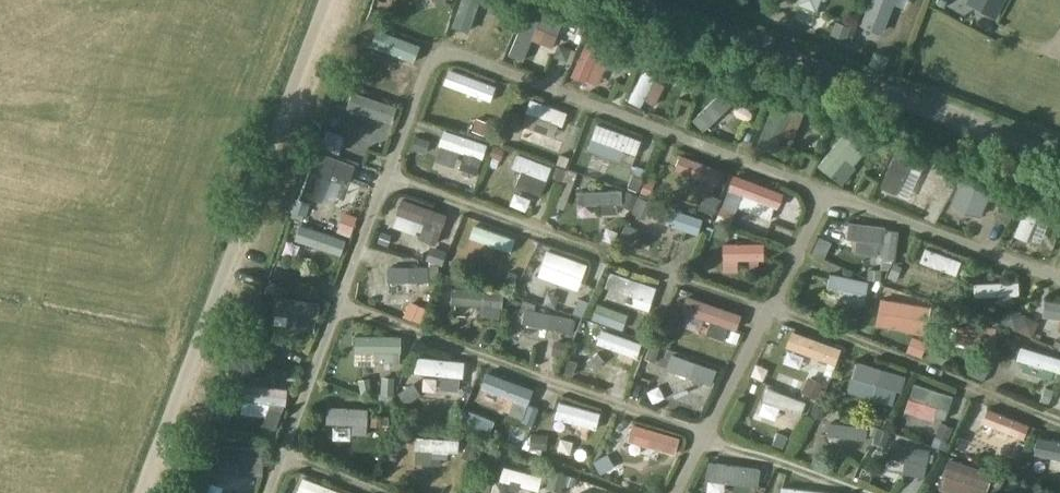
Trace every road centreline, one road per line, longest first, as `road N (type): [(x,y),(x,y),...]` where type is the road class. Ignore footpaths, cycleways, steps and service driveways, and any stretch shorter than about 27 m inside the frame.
road 1 (residential): [(1059,168),(619,0)]

